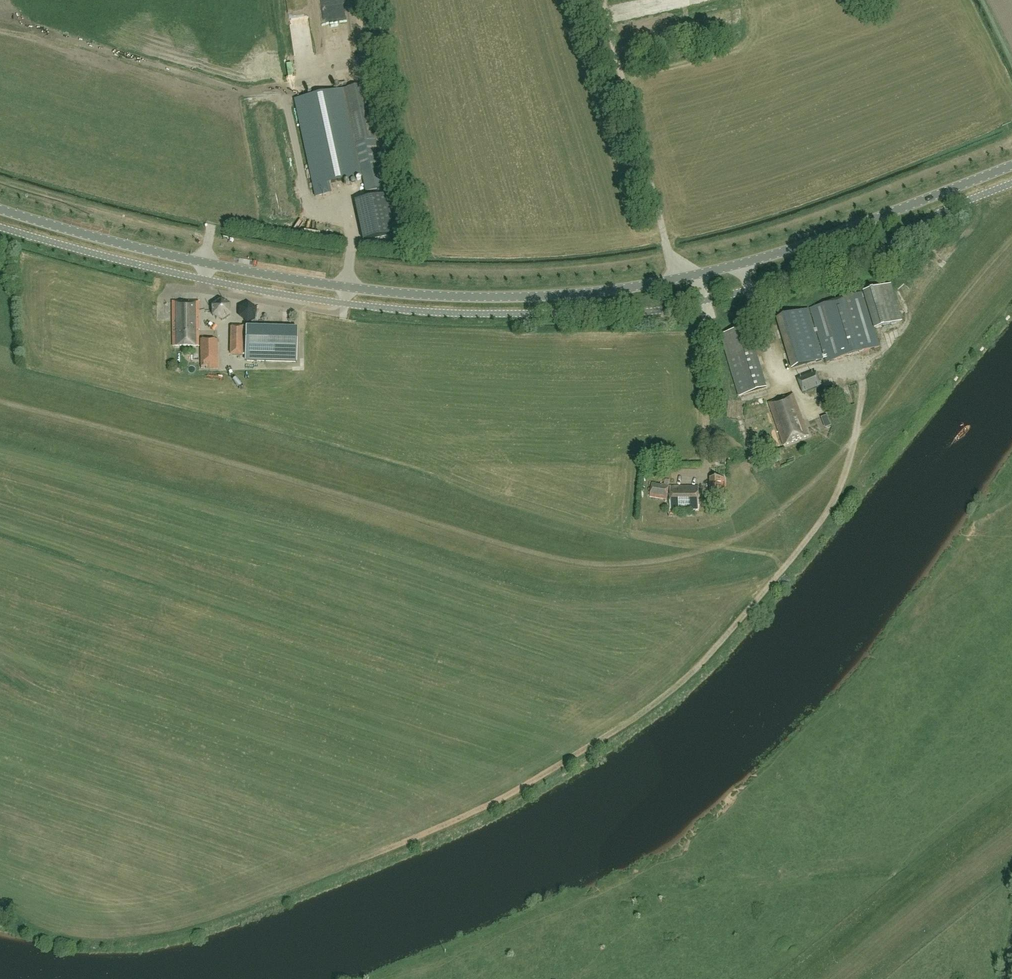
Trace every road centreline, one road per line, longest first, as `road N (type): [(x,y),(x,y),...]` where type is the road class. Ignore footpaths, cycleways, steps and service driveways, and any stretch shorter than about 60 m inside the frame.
road 1 (unclassified): [(1011,165),(769,256),(639,286),(539,296),(425,295),(300,280),(0,209)]
road 2 (track): [(0,402),(564,560),(628,564),(713,547),(793,501),(856,427),(863,374)]
road 3 (track): [(856,427),(837,498),(691,675),(546,775),(366,859)]

